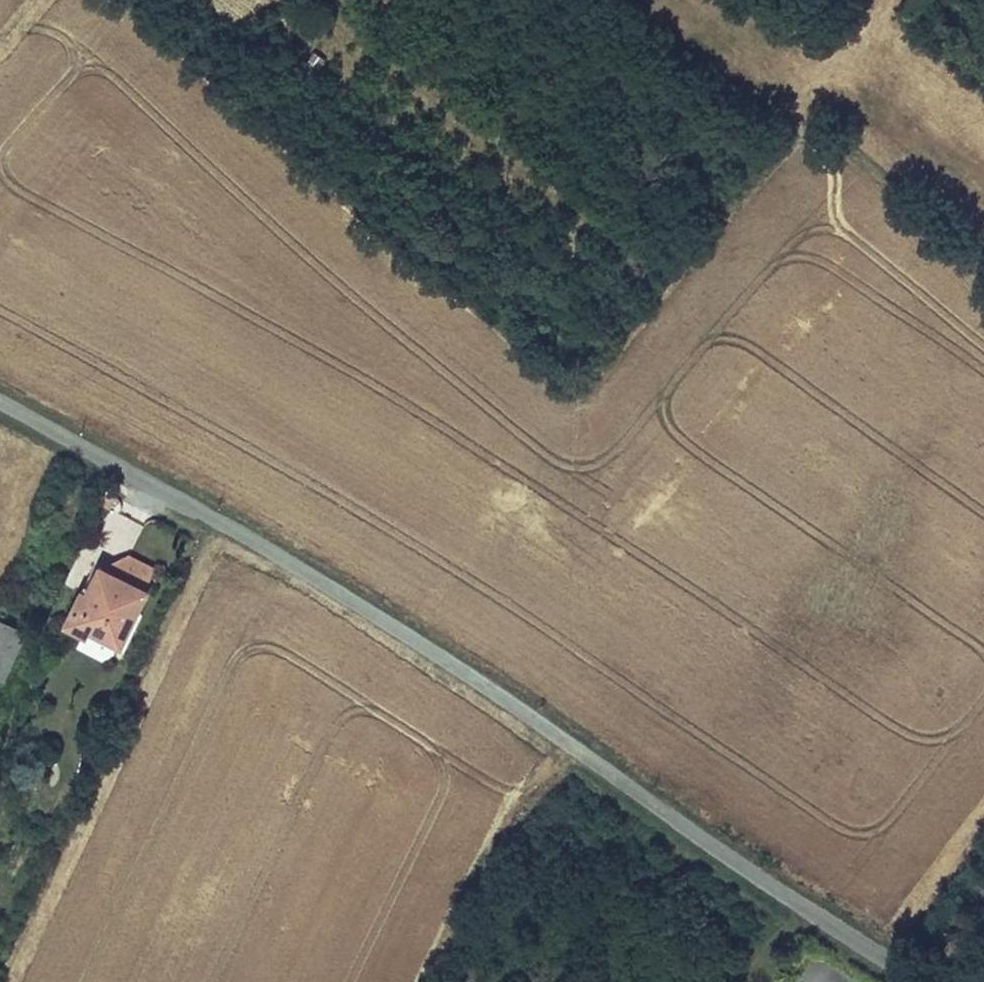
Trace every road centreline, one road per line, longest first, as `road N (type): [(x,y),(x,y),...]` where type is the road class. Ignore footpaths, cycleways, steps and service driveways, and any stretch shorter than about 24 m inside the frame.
road 1 (residential): [(925,981),(818,918),(342,593),(0,402)]

